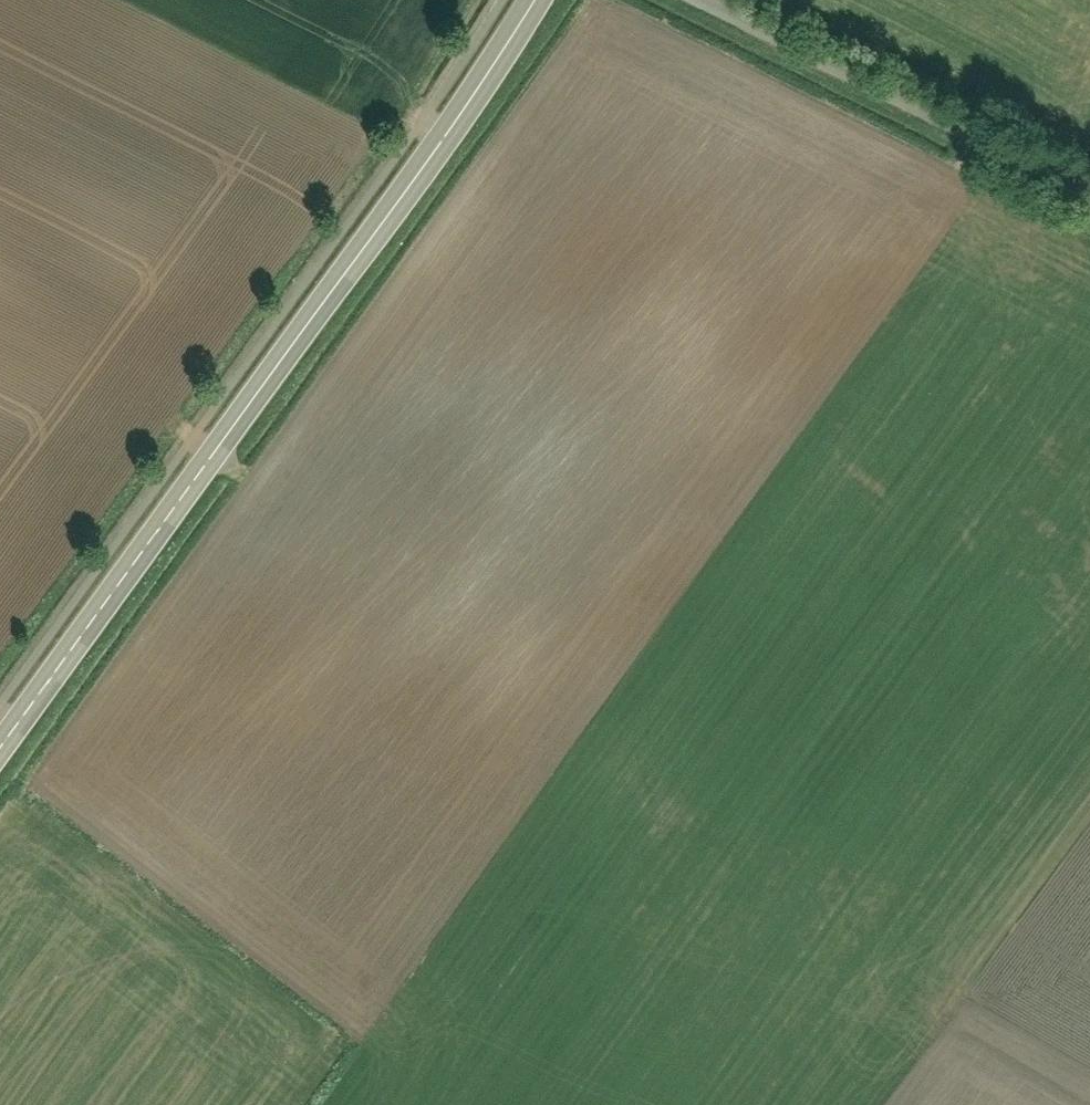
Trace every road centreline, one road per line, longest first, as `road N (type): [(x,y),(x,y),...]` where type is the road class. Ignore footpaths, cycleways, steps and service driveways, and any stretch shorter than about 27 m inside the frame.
road 1 (secondary): [(0,749),(535,0)]
road 2 (unclassified): [(708,0),(1089,197)]

